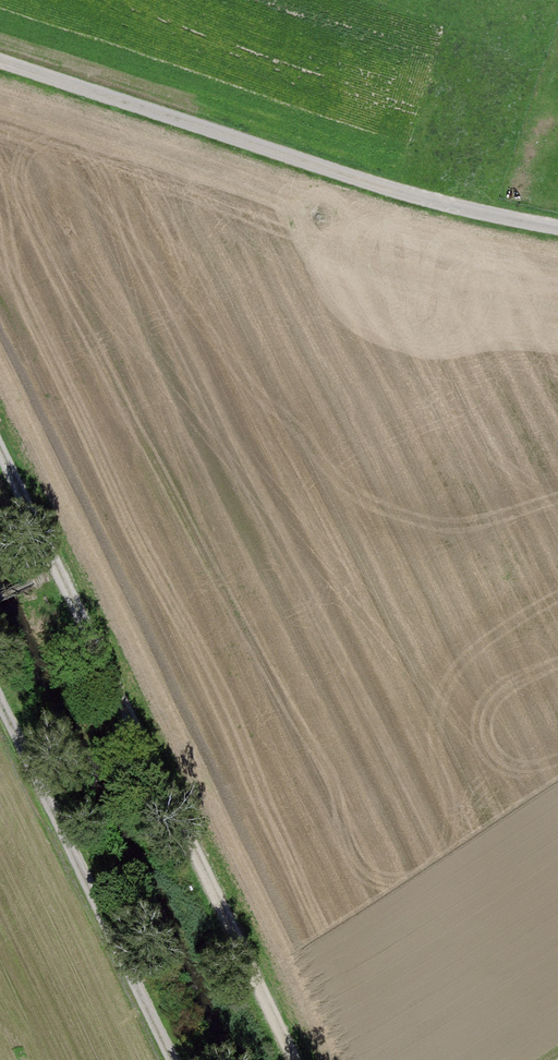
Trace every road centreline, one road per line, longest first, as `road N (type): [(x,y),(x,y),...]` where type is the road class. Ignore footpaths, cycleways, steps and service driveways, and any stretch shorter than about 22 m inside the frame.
road 1 (track): [(305,1059),(0,430)]
road 2 (track): [(0,64),(408,196),(557,228)]
road 3 (track): [(0,677),(186,1059)]

